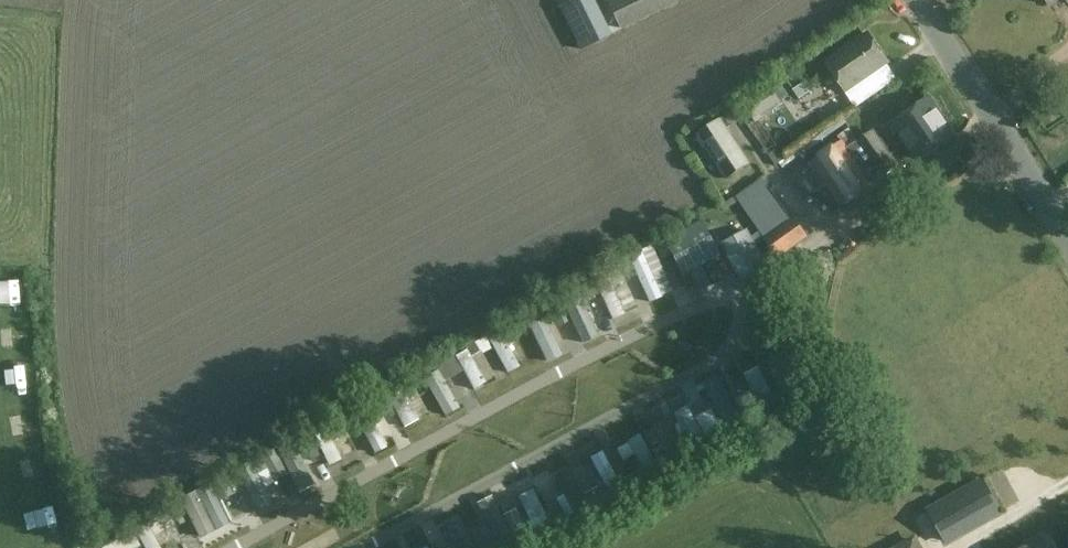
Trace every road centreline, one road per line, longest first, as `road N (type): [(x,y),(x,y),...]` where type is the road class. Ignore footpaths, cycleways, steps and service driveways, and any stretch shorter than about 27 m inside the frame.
road 1 (unclassified): [(1067,237),(914,0)]

